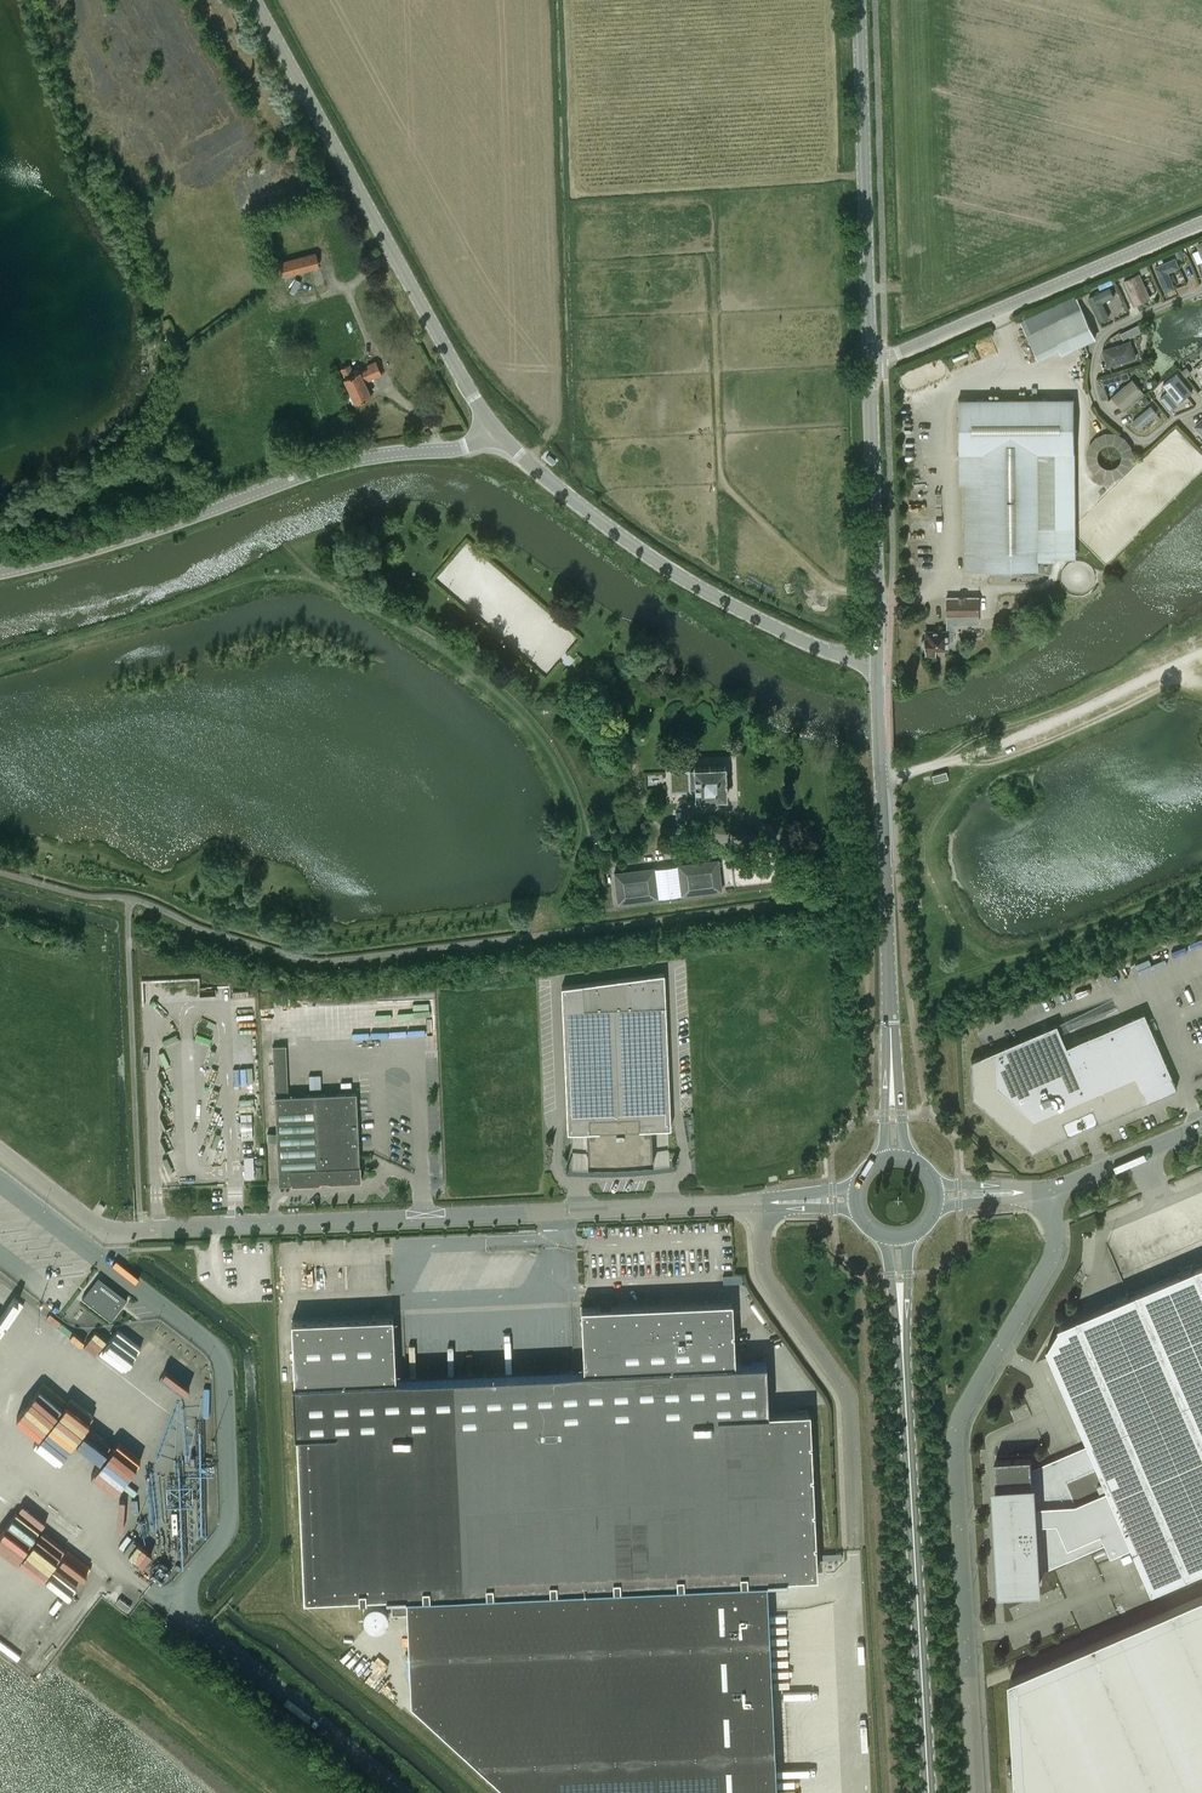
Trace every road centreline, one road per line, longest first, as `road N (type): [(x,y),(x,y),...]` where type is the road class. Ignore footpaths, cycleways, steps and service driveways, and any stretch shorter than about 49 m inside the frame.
road 1 (unclassified): [(135,1231),(762,1203)]
road 2 (unclassified): [(976,1792),(957,1428),(1055,1256),(1048,1194)]
road 3 (tertiary): [(929,1792),(900,1241)]
road 4 (unclassified): [(0,571),(147,532),(350,458),(463,444),(494,426)]
road 5 (tertiary): [(898,1158),(878,661)]
road 6 (unclassified): [(859,1668),(852,1415),(763,1275),(762,1203)]
road 7 (tertiary): [(494,426),(253,0)]
road 8 (tertiary): [(878,661),(848,658),(786,634),(651,558),(544,478),(494,426)]
road 9 (tertiary): [(870,365),(859,0)]
road 10 (unclassified): [(870,365),(1201,223)]
road 11 (track): [(883,775),(1074,716),(1201,653)]
road 12 (tertiary): [(878,661),(870,365)]
road 13 (unclassified): [(404,1792),(206,1631)]
road 14 (unclassified): [(1048,1194),(1201,1127)]

